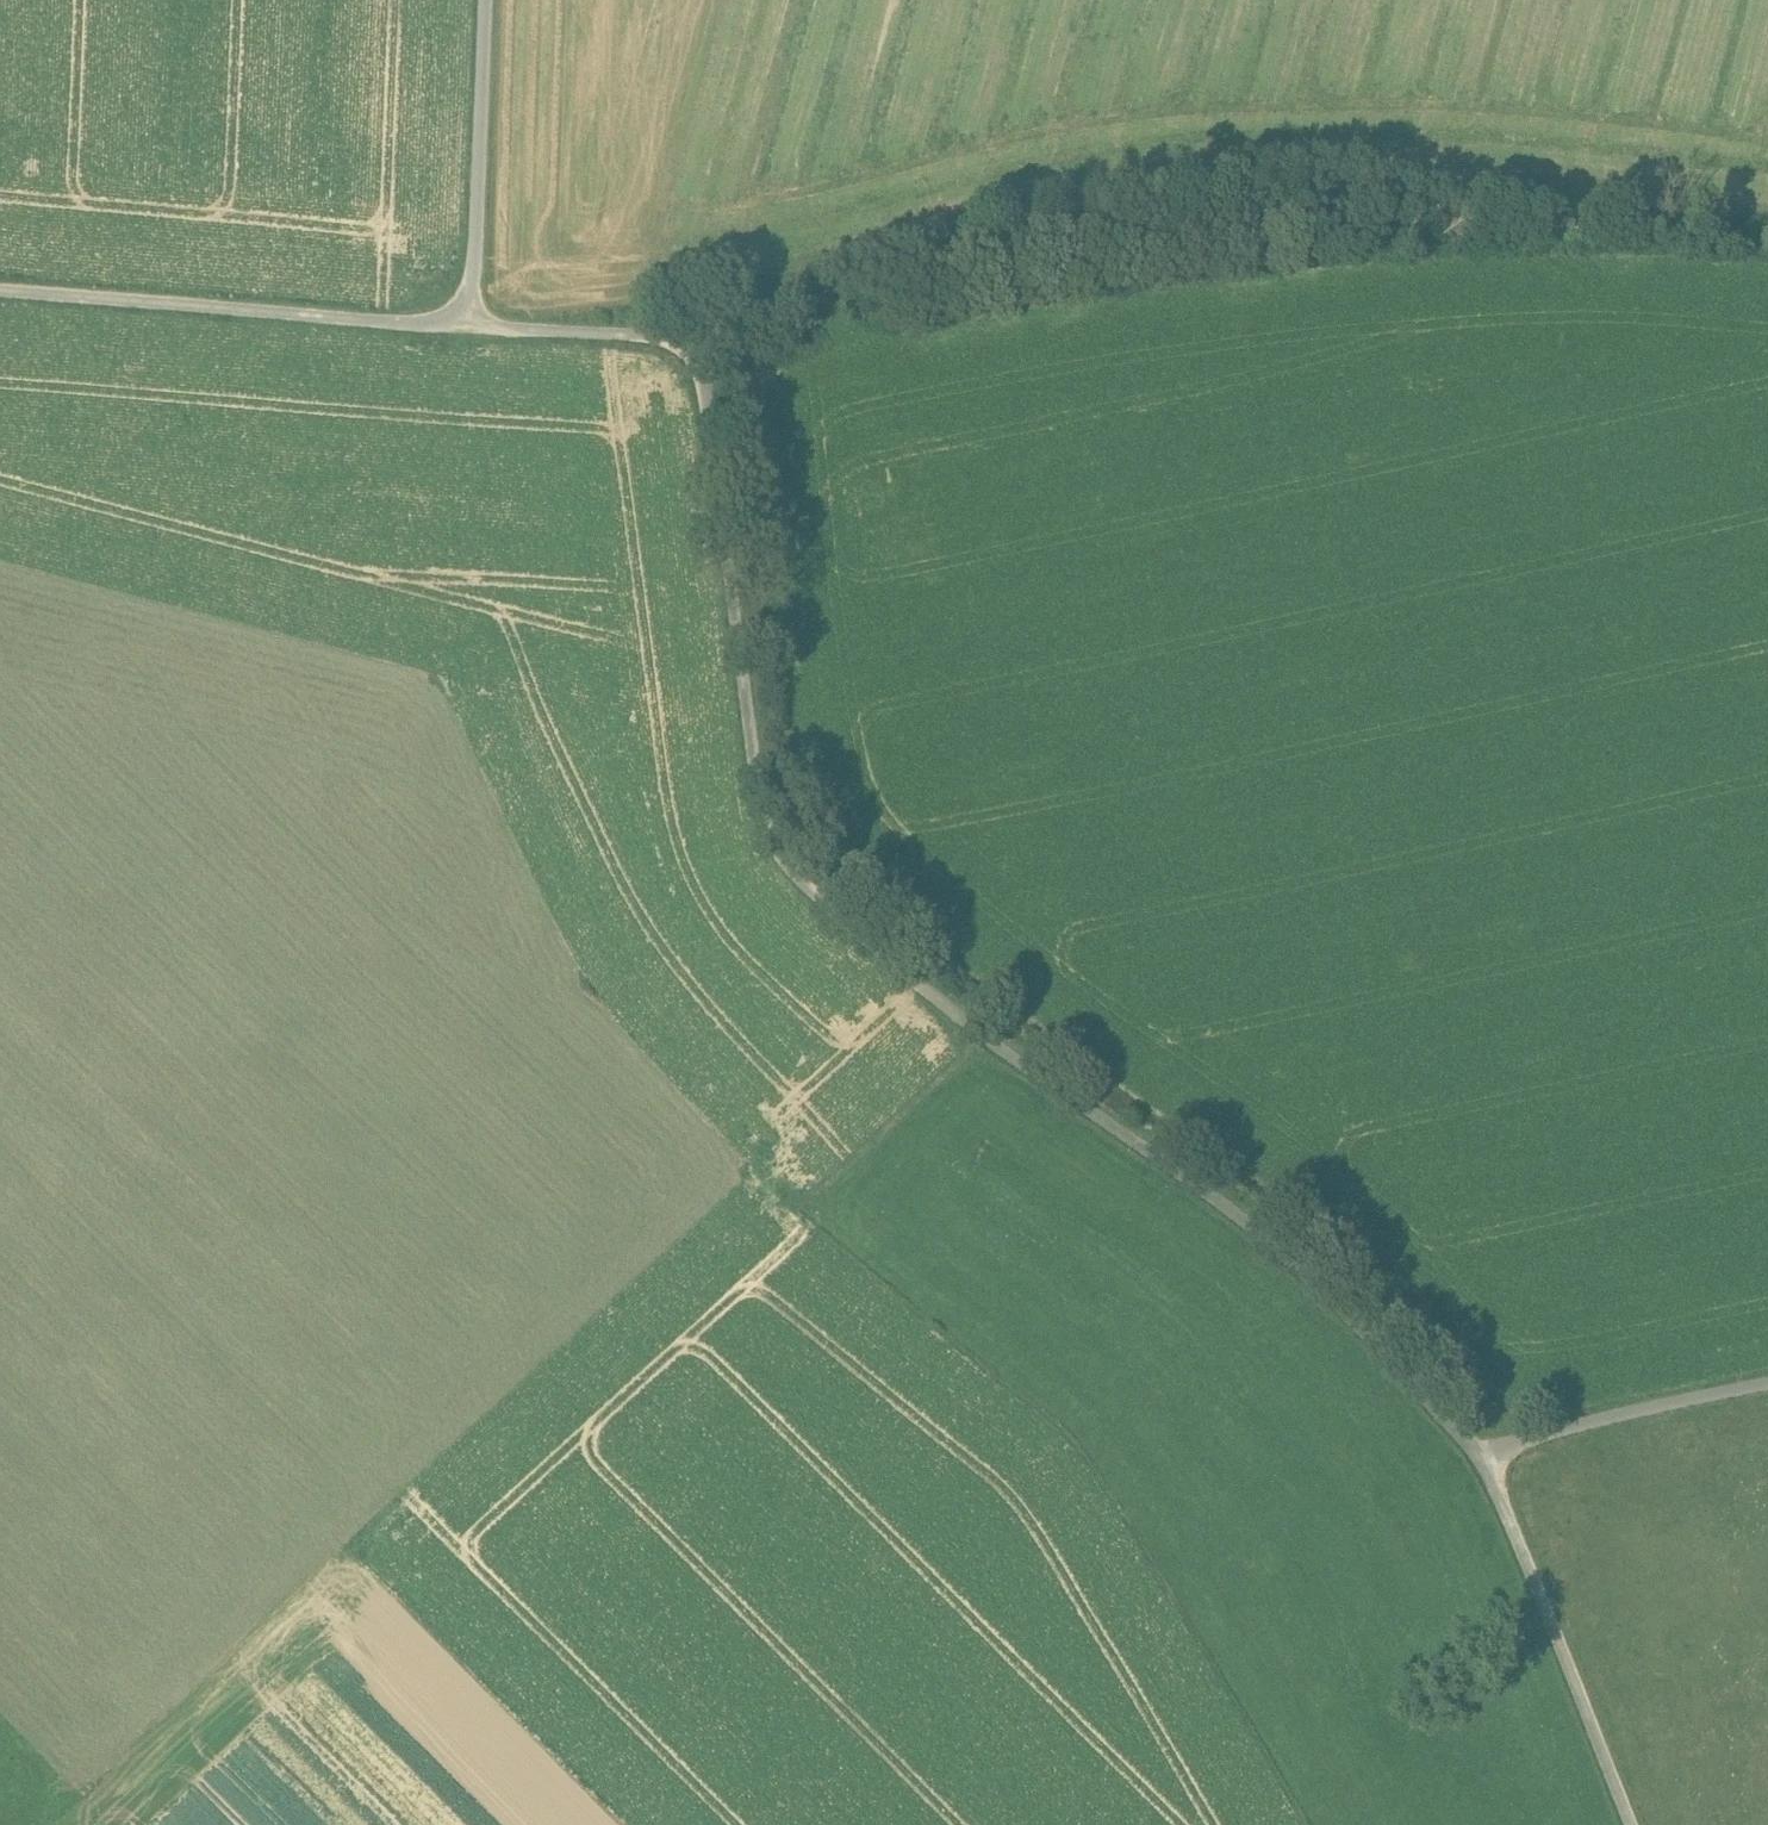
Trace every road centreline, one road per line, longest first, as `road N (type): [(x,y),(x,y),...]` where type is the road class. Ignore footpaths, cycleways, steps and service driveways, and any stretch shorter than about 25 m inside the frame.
road 1 (track): [(1630,1824),(1487,1448),(1259,1223),(804,882),(773,840),(707,373),(683,335),(0,286)]
road 2 (track): [(480,322),(492,0)]
road 3 (track): [(1767,1382),(1487,1448)]

